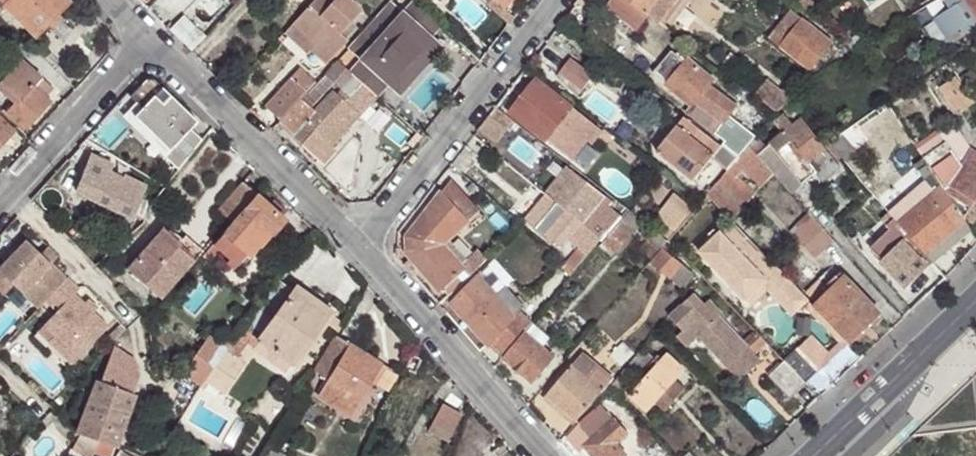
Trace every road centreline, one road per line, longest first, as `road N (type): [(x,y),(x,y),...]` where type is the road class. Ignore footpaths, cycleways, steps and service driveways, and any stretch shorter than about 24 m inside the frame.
road 1 (residential): [(363,243),(554,0)]
road 2 (residential): [(147,33),(363,243)]
road 3 (residential): [(363,243),(548,455)]
road 4 (residential): [(975,297),(812,455)]
road 5 (residential): [(147,33),(0,199)]

